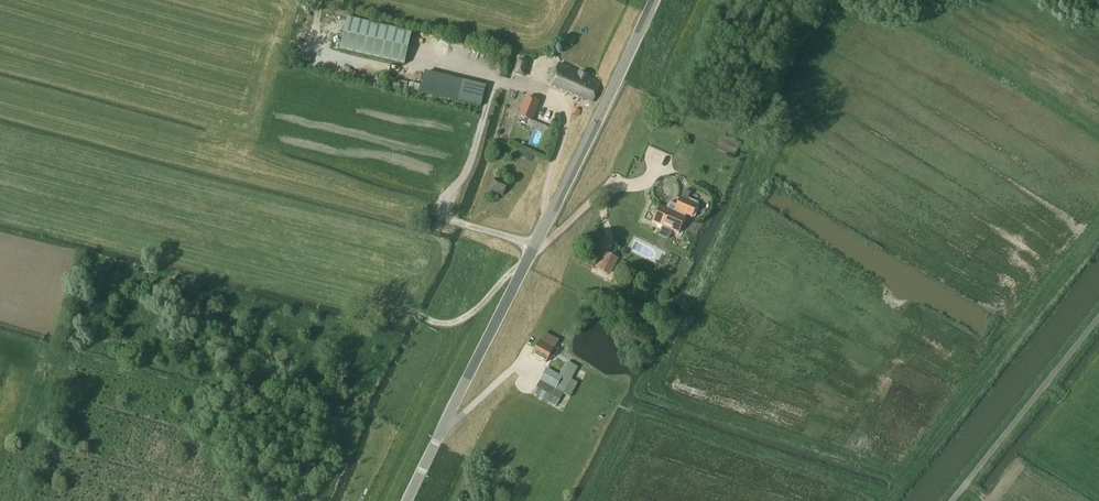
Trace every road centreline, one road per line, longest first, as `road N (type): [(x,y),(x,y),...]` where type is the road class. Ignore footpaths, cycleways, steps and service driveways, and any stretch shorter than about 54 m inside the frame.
road 1 (unclassified): [(411,500),(657,0)]
road 2 (track): [(658,166),(646,181),(605,188),(535,247),(445,218),(496,82)]
road 3 (unclassified): [(1098,316),(954,500)]
road 4 (track): [(535,247),(570,105),(496,82)]
road 5 (track): [(386,296),(427,321),(453,324),(528,261)]
road 6 (track): [(1098,490),(1034,448),(1069,400),(1045,384)]

